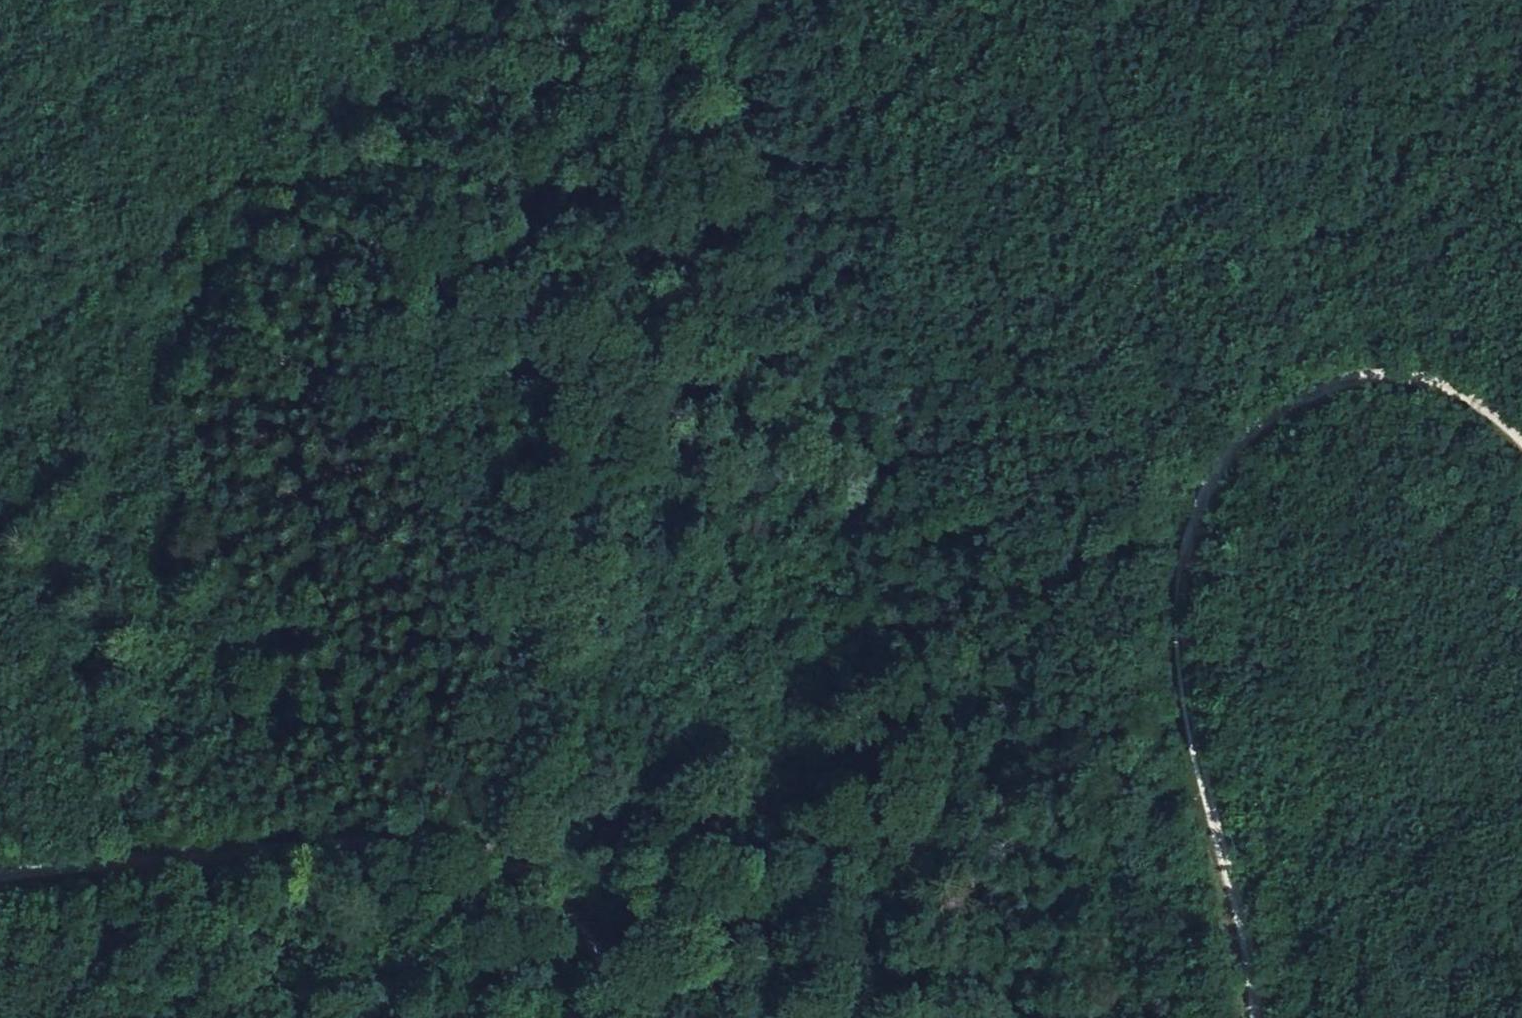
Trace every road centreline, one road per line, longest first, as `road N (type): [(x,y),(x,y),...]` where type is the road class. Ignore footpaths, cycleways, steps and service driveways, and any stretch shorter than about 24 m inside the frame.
road 1 (track): [(1243,1017),(1242,944),(1187,702),(1177,608),(1221,480),(1256,436),(1331,399),(1382,391),(1446,398),(1495,419),(1521,445)]
road 2 (track): [(153,885),(423,870),(502,889),(575,934),(640,1017)]
road 3 (track): [(0,895),(153,885)]

